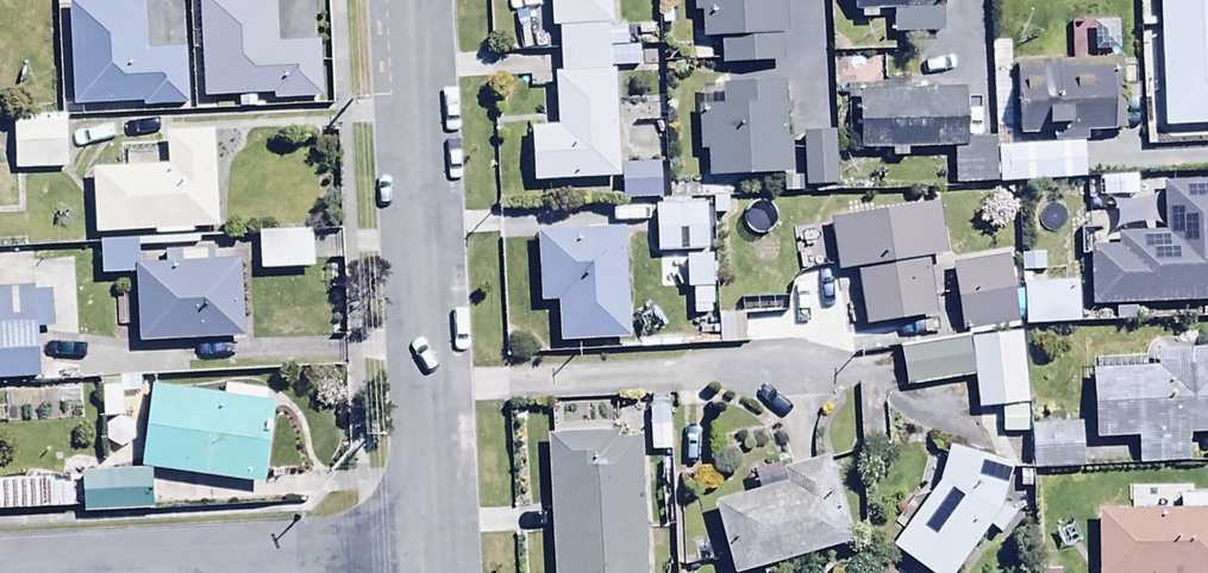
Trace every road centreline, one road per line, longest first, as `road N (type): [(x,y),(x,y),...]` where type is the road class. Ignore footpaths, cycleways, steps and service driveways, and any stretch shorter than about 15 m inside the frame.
road 1 (unclassified): [(407,0),(432,550)]
road 2 (residential): [(0,572),(432,550)]

